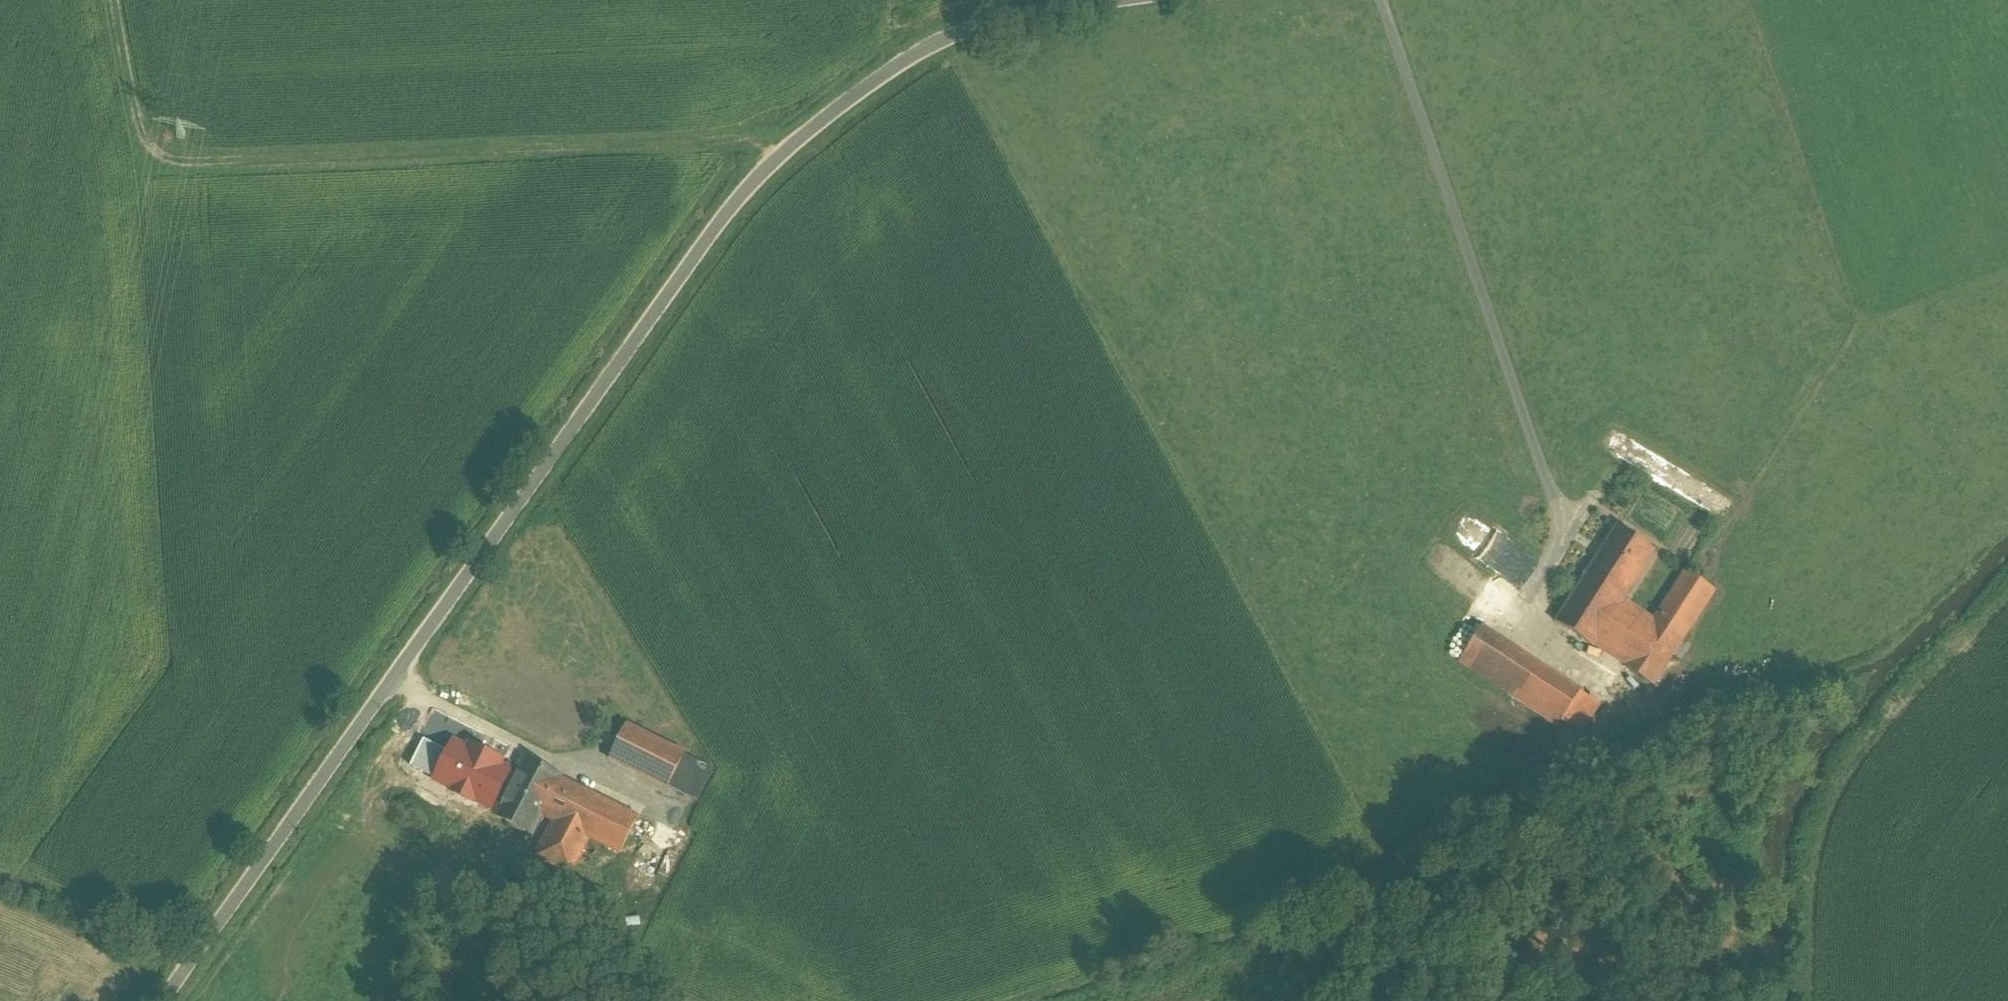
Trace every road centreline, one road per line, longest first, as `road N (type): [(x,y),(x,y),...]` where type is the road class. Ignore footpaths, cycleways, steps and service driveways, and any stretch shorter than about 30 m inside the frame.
road 1 (unclassified): [(1125,0),(1029,13),(923,44),(839,93),(760,161),(163,1000)]
road 2 (track): [(116,0),(142,127),(168,159),(708,139),(778,145)]

